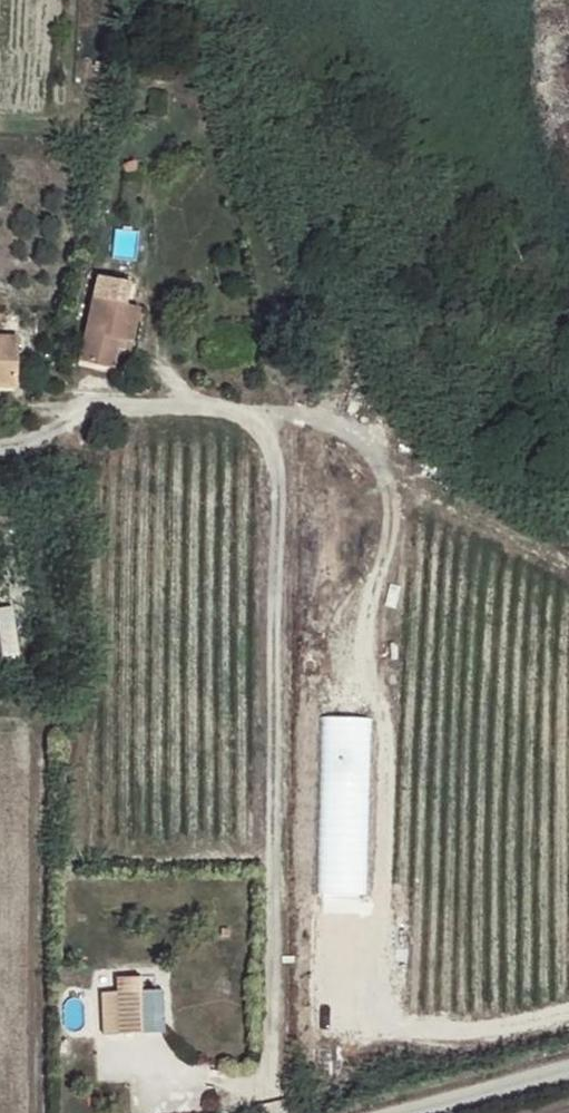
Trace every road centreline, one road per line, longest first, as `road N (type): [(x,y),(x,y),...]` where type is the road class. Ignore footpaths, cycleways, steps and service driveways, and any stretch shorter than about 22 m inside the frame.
road 1 (track): [(0,448),(118,407),(213,407),(254,425),(273,451),(275,1112)]
road 2 (track): [(254,425),(336,425),(378,458),(394,504),(389,553),(371,604),(367,668),(387,728),(385,901),(358,986),(364,1008),(382,1025),(417,1032),(497,1030),(568,1012)]
road 3 (unclassified): [(415,1112),(568,1070)]

